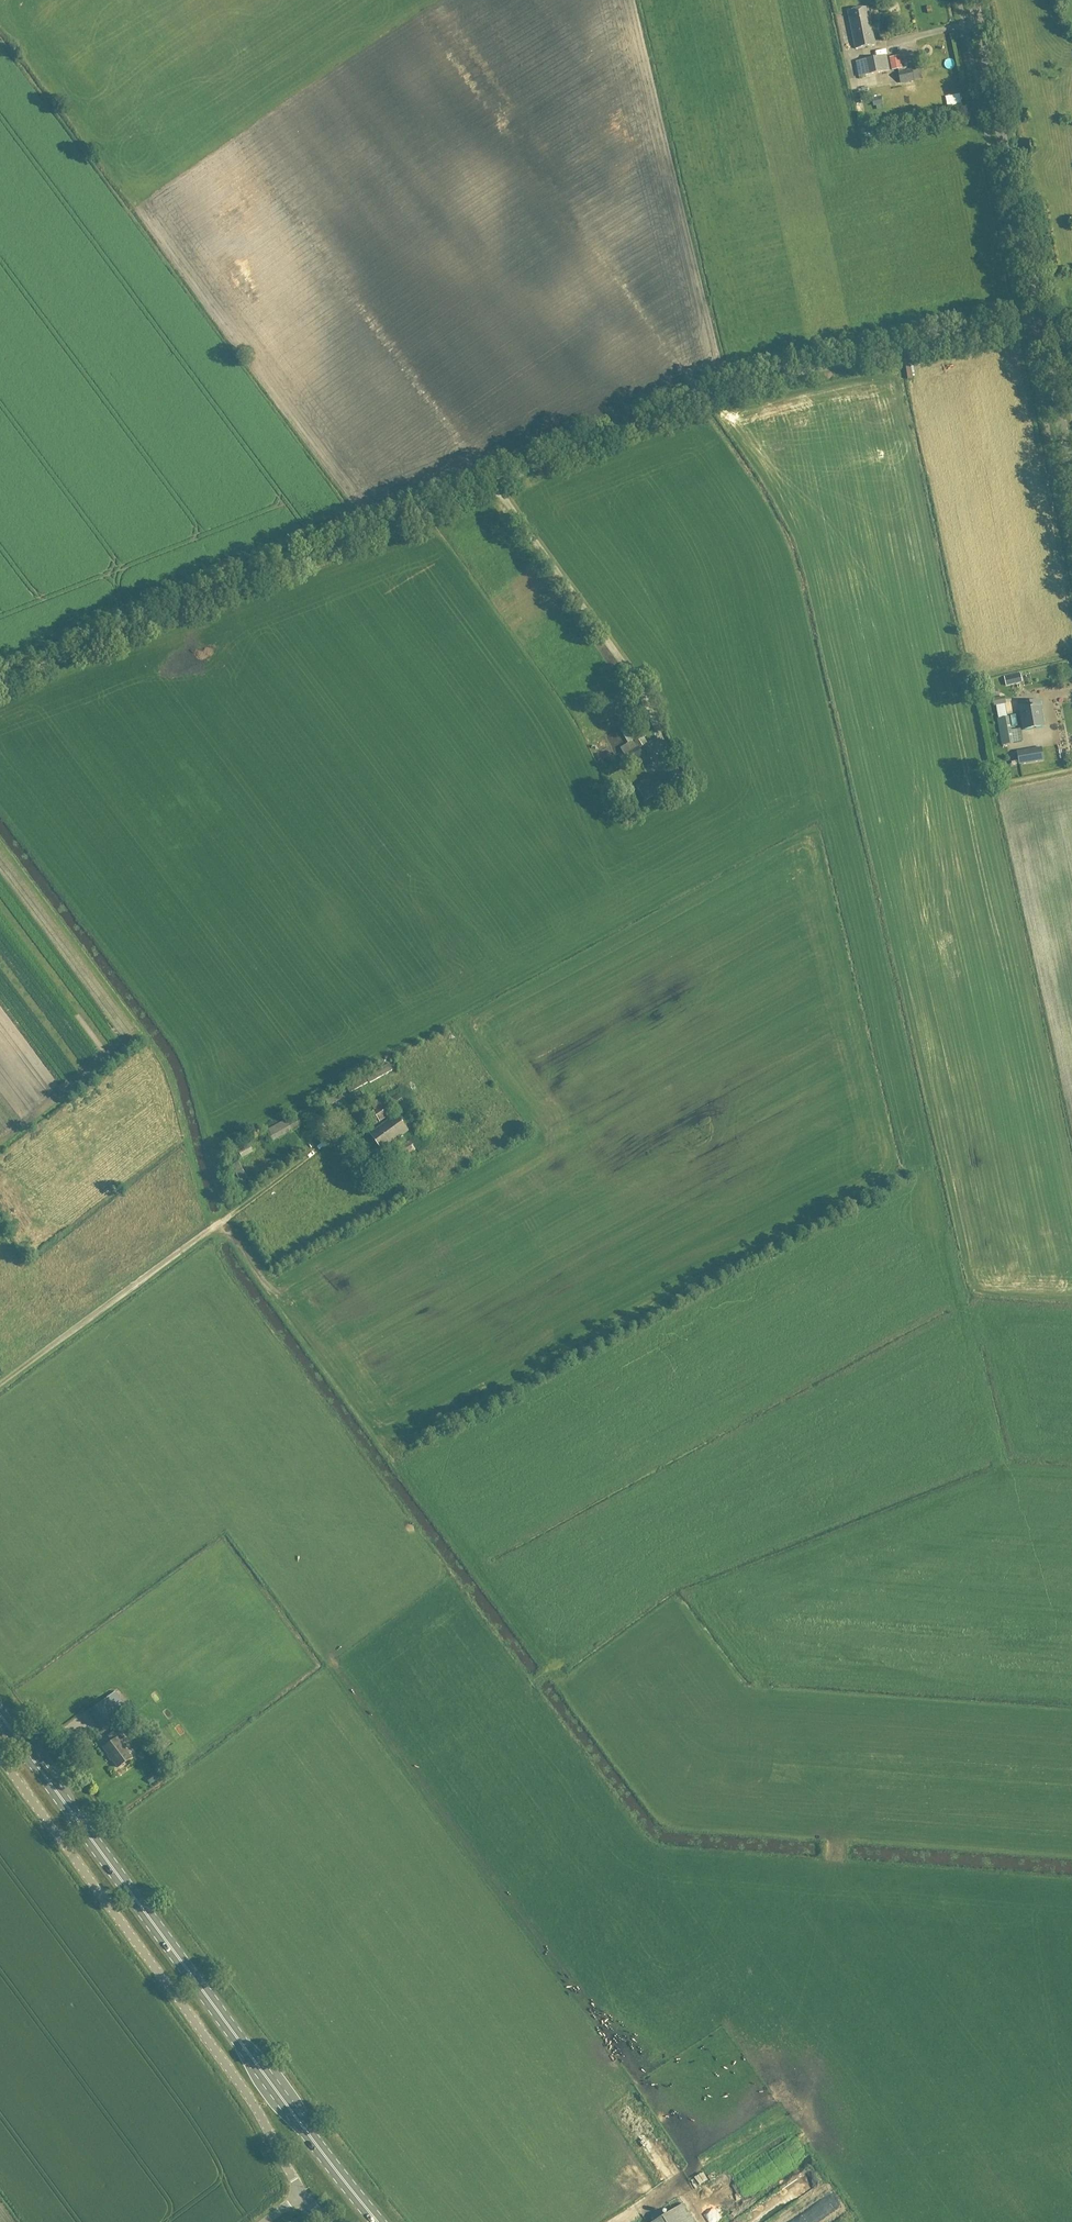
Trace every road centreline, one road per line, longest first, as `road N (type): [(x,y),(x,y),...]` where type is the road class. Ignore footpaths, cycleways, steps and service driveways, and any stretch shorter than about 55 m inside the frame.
road 1 (unclassified): [(0,685),(707,400),(1041,323)]
road 2 (primary): [(377,2221),(0,1714)]
road 3 (unclassified): [(302,2195),(254,2105),(0,1758)]
road 4 (unclassified): [(1041,323),(977,0)]
road 5 (unclassified): [(1071,475),(1041,323)]

